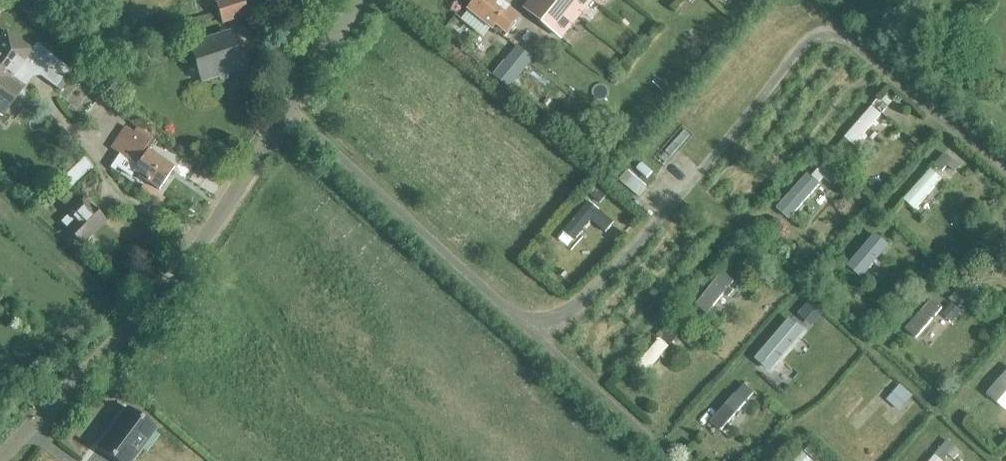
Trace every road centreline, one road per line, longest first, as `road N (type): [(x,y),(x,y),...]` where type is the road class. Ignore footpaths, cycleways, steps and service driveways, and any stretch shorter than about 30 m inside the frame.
road 1 (track): [(542,341),(833,24),(1005,172)]
road 2 (unclassified): [(354,0),(178,261),(11,460)]
road 3 (track): [(285,102),(671,460)]

